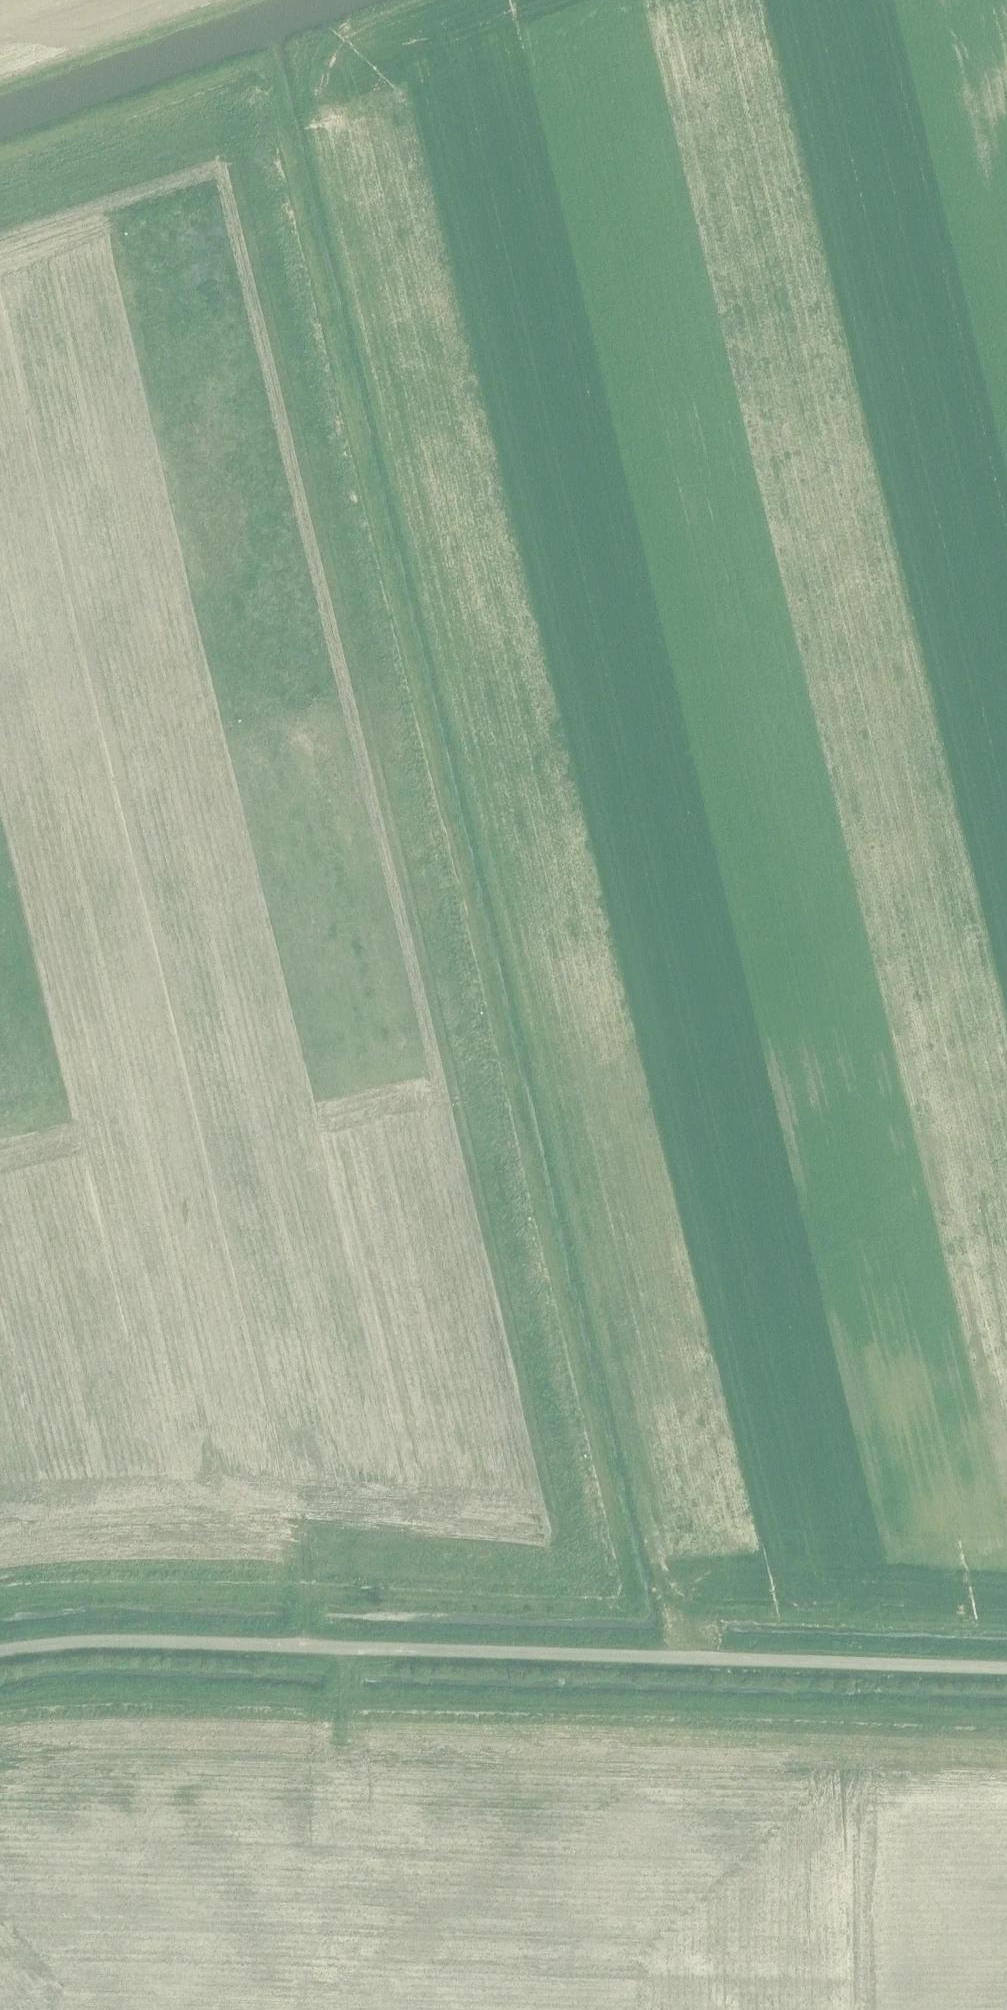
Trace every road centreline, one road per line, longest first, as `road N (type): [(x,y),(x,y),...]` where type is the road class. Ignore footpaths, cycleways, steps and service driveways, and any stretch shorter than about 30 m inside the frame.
road 1 (unclassified): [(0,1652),(134,1641),(1006,1669)]

